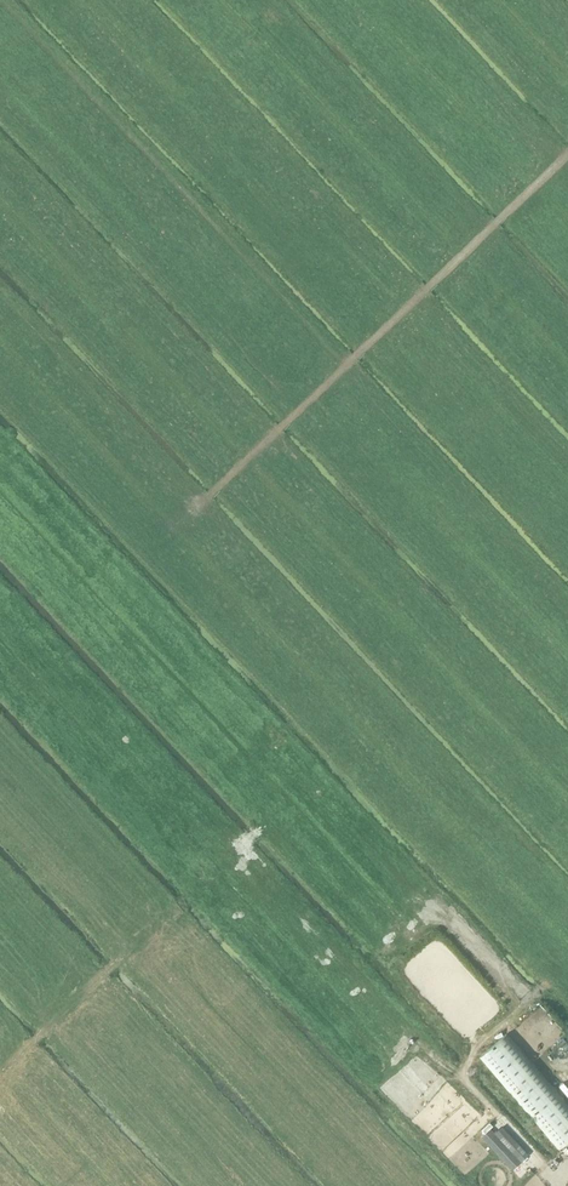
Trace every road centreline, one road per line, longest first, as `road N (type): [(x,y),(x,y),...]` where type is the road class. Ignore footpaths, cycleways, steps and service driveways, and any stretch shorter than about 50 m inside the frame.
road 1 (track): [(178,521),(567,157)]

